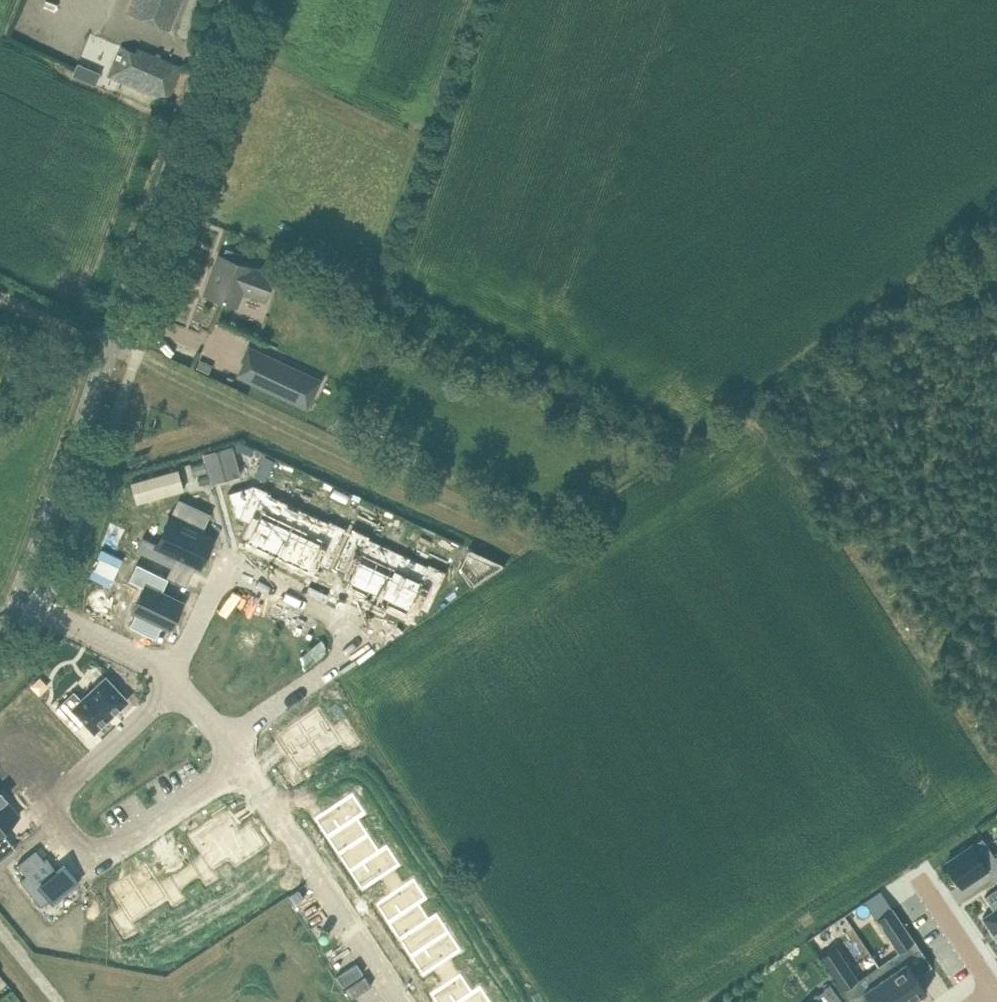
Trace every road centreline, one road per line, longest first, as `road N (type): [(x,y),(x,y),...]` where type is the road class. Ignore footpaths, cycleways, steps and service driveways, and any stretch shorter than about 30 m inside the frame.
road 1 (residential): [(220,735),(370,634),(230,573),(168,667)]
road 2 (residential): [(183,687),(53,803),(96,856),(236,755)]
road 3 (tertiary): [(110,352),(234,0)]
road 4 (residential): [(236,755),(399,1001)]
road 5 (tertiary): [(20,603),(110,352)]
road 6 (residential): [(20,603),(168,667)]
road 7 (residential): [(924,881),(992,983)]

